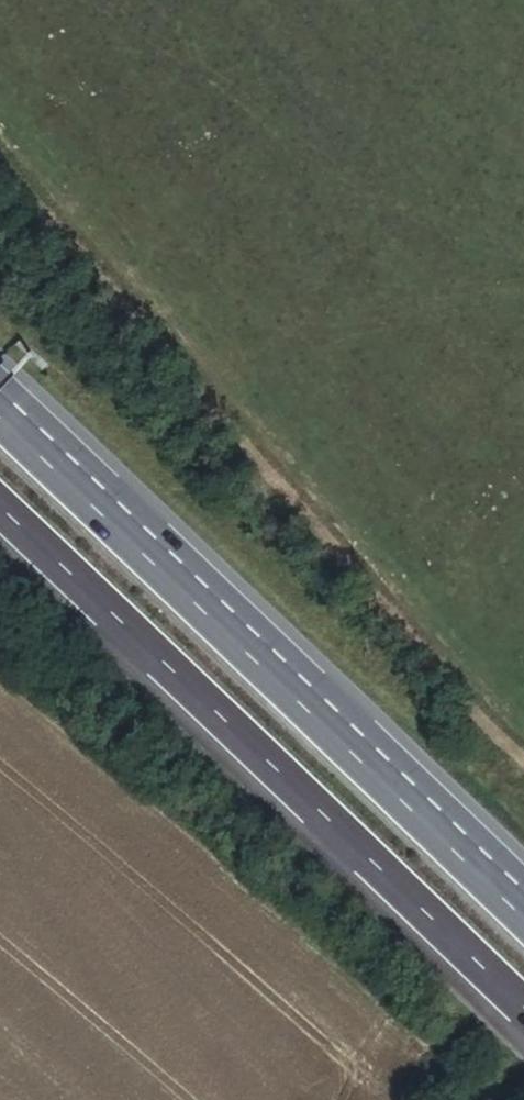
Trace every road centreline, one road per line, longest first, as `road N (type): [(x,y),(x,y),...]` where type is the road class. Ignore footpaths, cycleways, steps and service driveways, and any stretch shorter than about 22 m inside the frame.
road 1 (motorway): [(523,889),(0,382)]
road 2 (motorway): [(0,511),(523,1012)]

